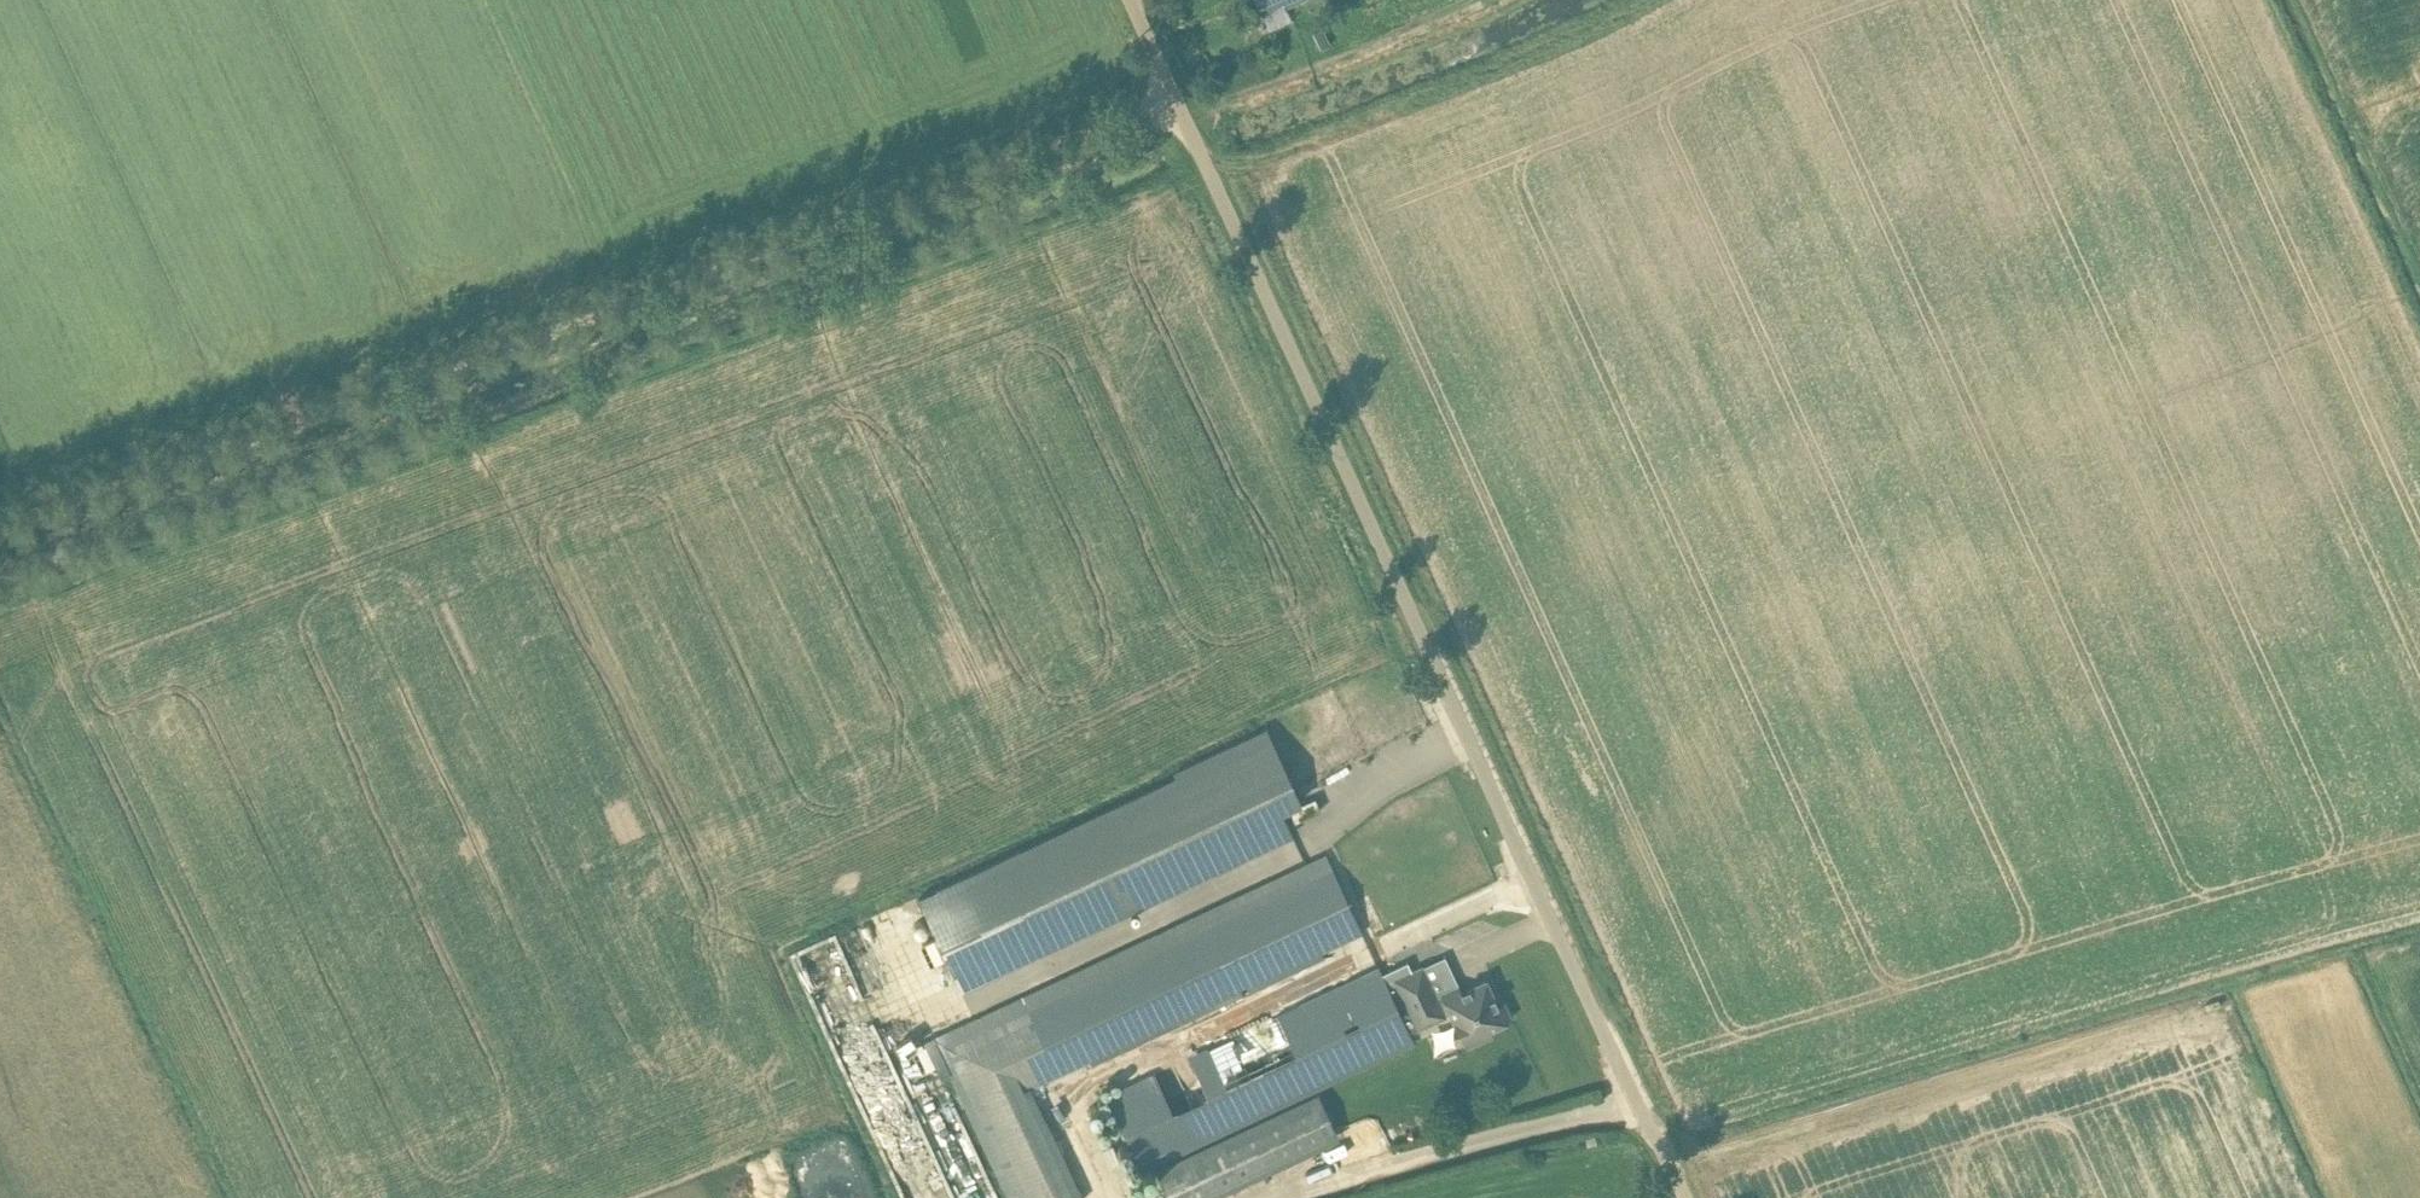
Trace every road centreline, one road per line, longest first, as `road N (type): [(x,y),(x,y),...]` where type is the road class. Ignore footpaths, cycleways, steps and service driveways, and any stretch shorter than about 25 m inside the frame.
road 1 (unclassified): [(1672,1197),(1126,0)]
road 2 (track): [(0,527),(1173,103)]

